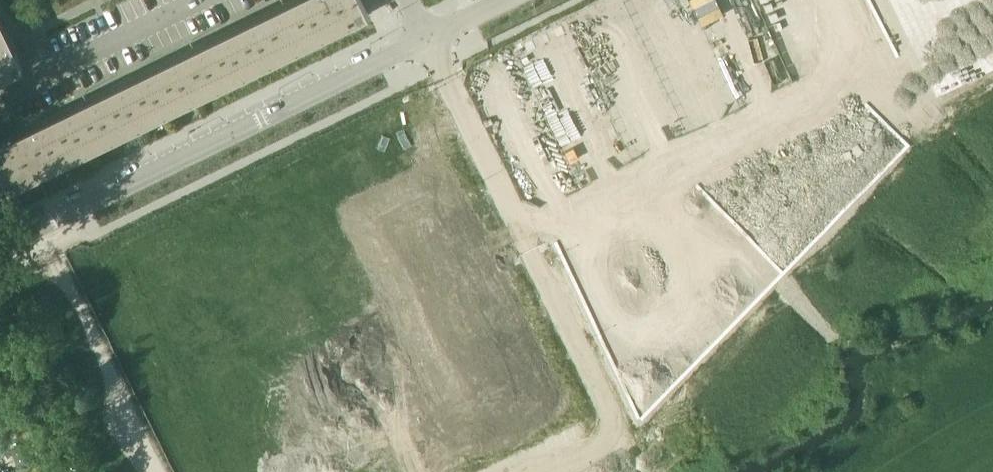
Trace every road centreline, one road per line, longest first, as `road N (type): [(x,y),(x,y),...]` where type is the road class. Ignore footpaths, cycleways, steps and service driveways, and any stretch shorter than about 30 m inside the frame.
road 1 (residential): [(551,471),(625,438),(425,37)]
road 2 (residential): [(0,246),(425,37)]
road 3 (residential): [(0,98),(203,0)]

